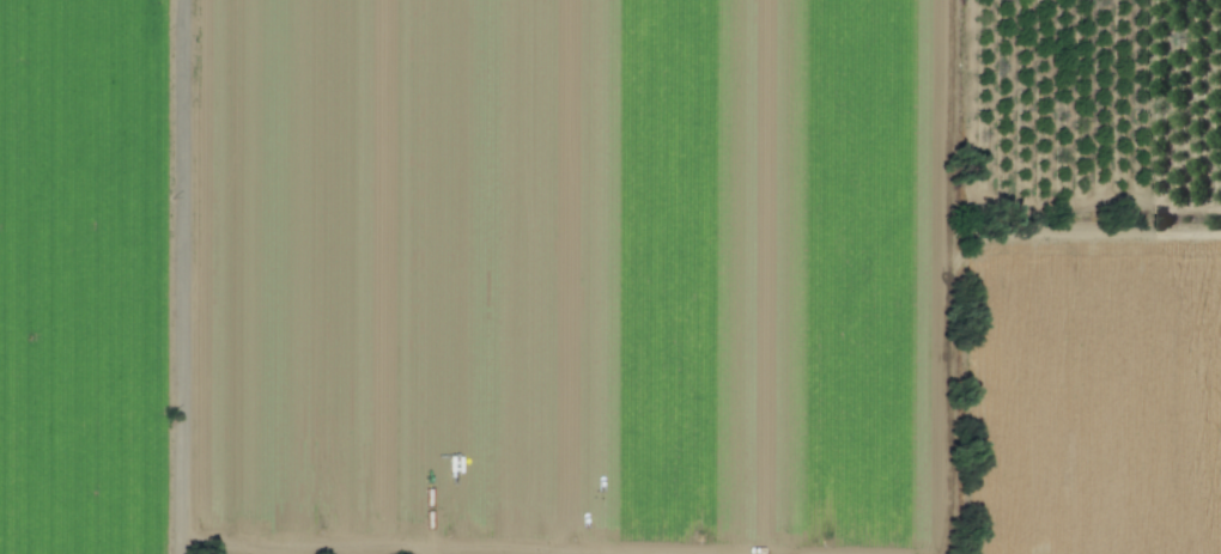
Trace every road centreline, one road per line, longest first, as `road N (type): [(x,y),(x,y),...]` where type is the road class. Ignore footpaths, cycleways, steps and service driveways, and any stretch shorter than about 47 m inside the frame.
road 1 (residential): [(180,553),(183,0)]

